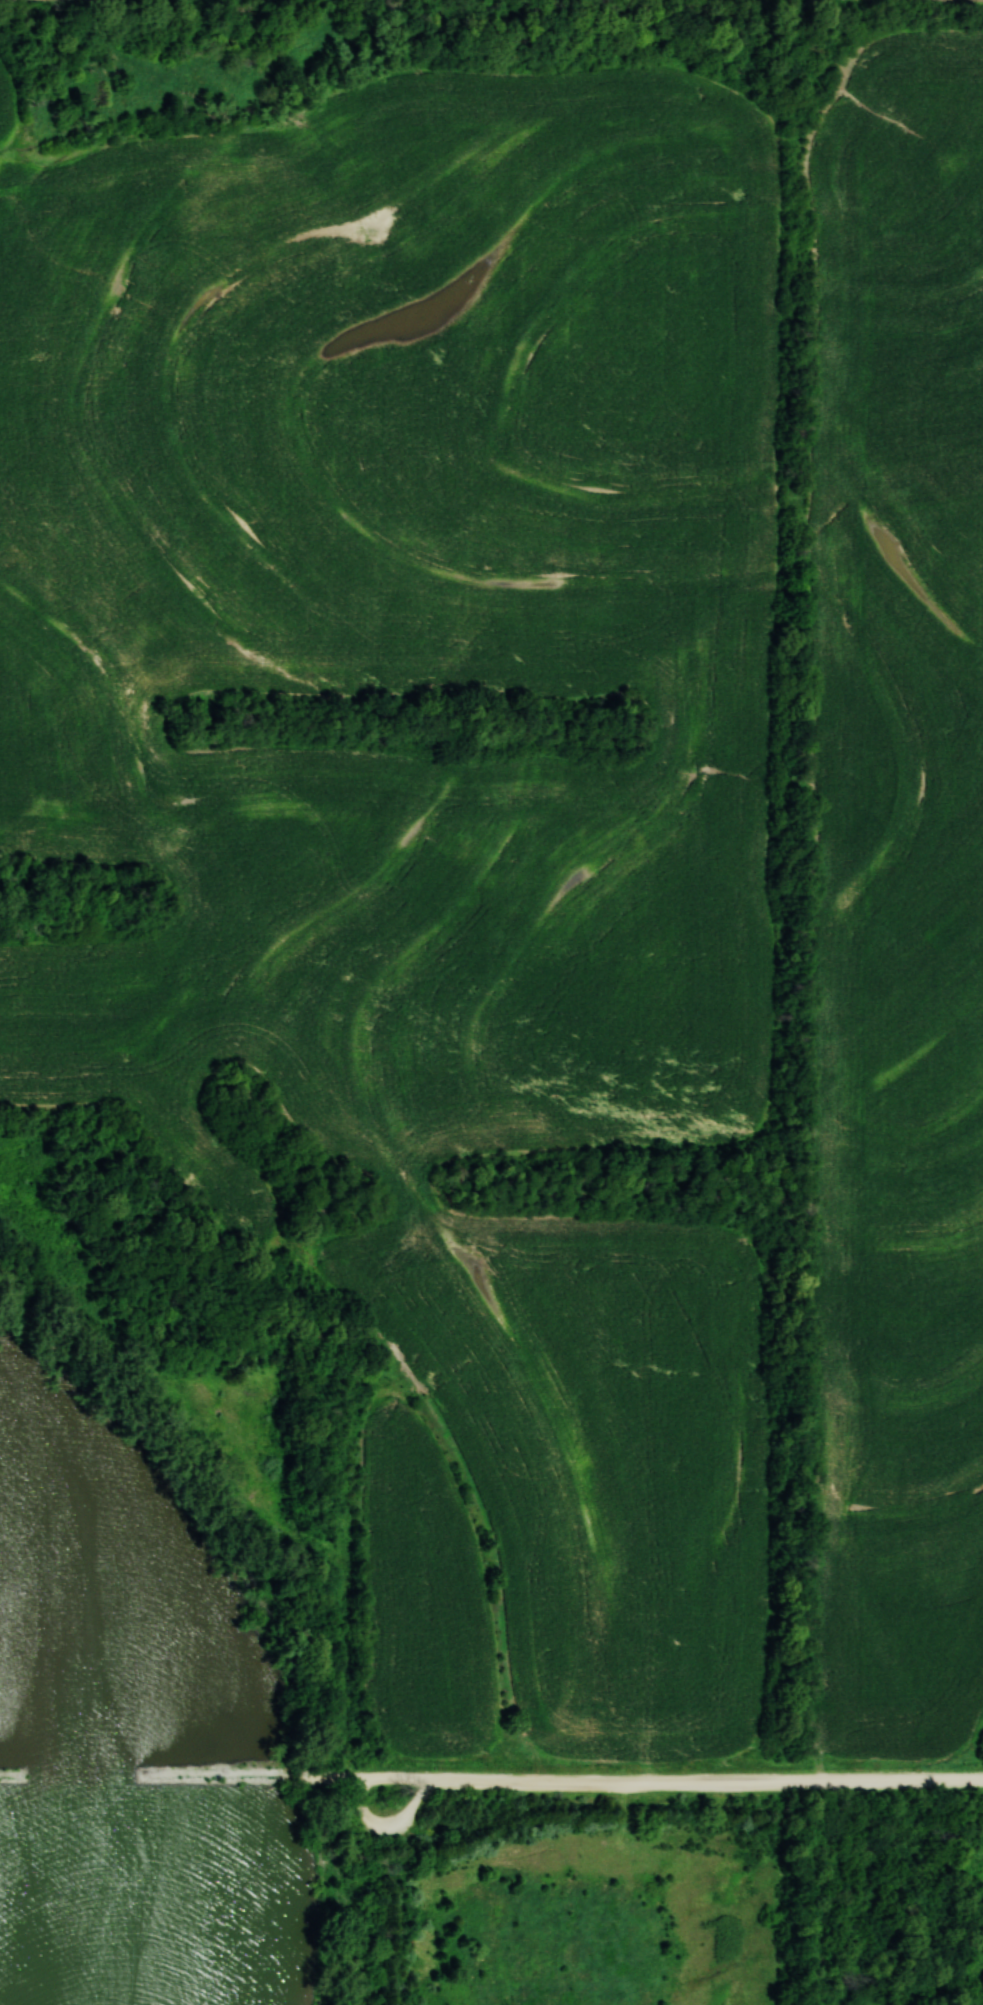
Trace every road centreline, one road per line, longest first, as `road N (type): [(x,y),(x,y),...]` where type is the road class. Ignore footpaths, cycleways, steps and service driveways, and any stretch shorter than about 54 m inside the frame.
road 1 (residential): [(329,1776),(982,1780)]

